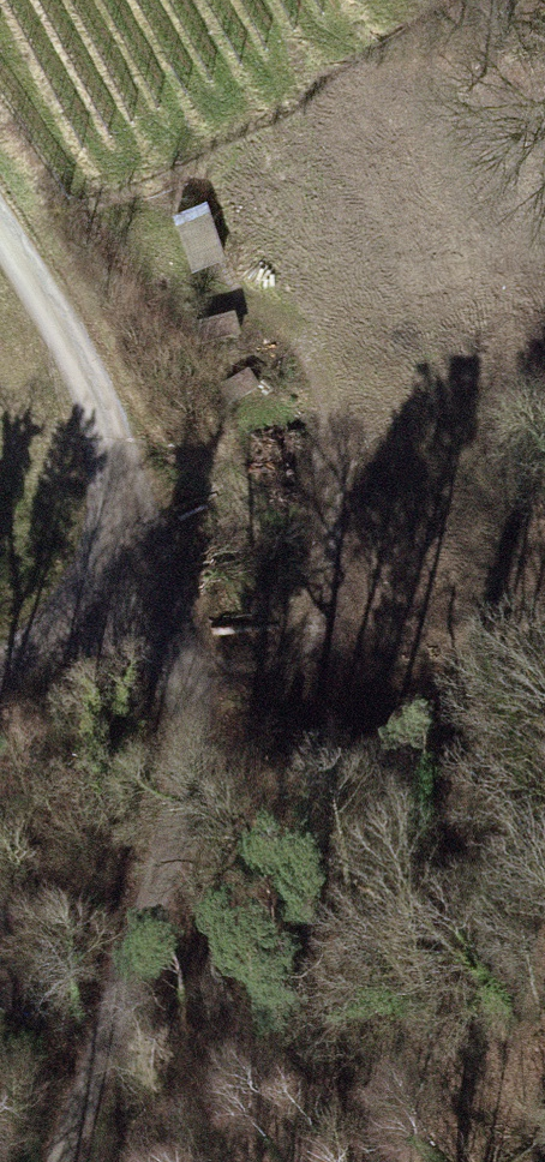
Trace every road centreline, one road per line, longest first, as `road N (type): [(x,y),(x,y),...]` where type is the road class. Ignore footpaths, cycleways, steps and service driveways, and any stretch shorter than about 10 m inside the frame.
road 1 (track): [(136,596),(209,704),(51,1161)]
road 2 (track): [(0,227),(64,330),(107,439),(136,596),(0,681)]
road 3 (track): [(209,704),(301,603),(326,522),(334,430),(295,313)]

